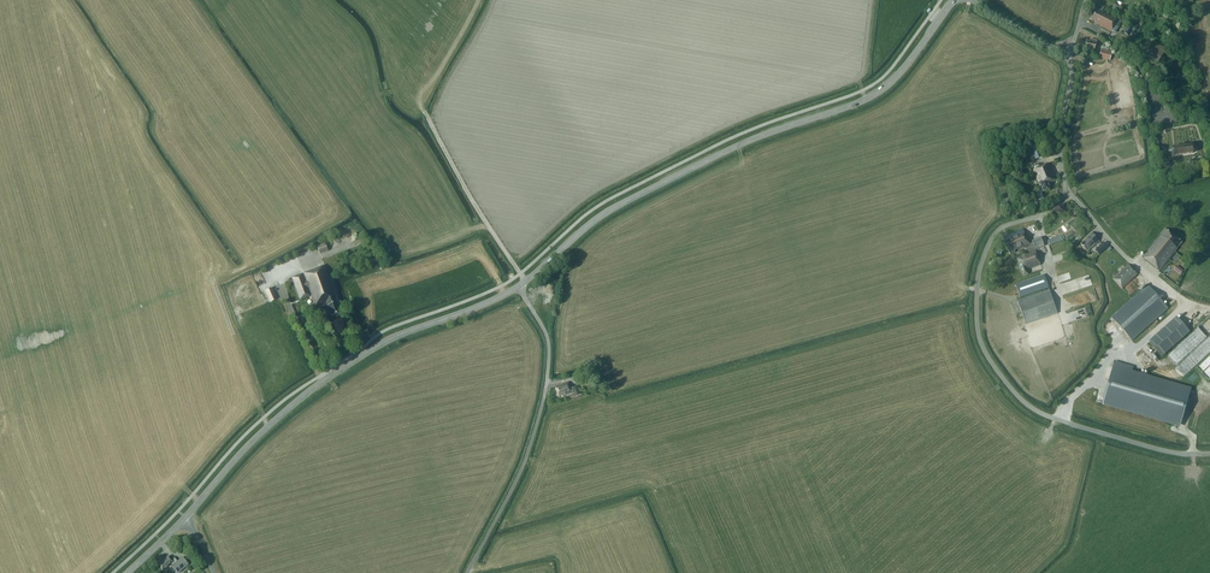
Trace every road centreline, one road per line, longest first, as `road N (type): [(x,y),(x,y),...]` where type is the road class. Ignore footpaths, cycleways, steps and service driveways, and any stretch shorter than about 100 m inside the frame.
road 1 (secondary): [(519,288),(618,206),(754,139),(879,91),(952,0)]
road 2 (unclassified): [(1209,454),(1162,450),(1046,415),(1022,400),(986,354),(976,294),(994,234),(1071,194)]
road 3 (secondary): [(186,517),(246,447),(310,391),(388,340),(519,288)]
road 4 (unclassified): [(468,572),(524,458),(547,377),(544,330),(519,288)]
road 5 (unclassified): [(1071,194),(1059,139),(1071,53)]
road 6 (unclassified): [(1170,119),(1129,60),(1079,22)]

